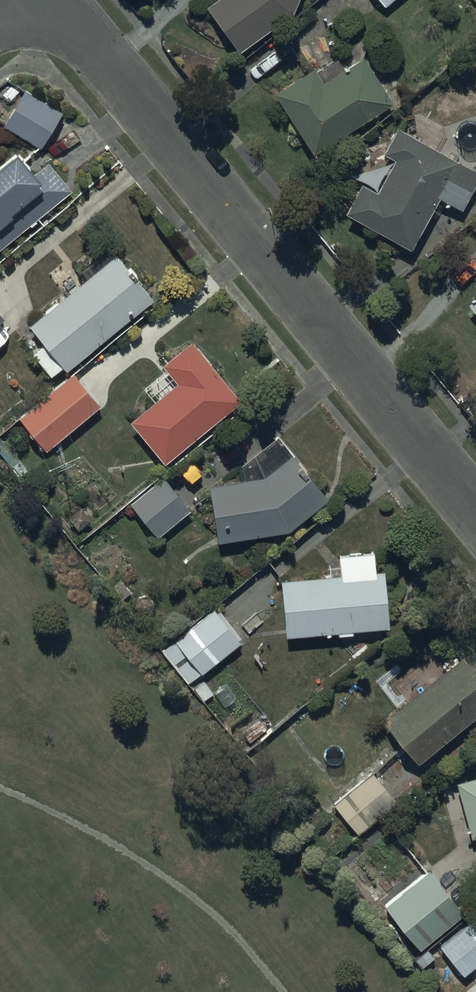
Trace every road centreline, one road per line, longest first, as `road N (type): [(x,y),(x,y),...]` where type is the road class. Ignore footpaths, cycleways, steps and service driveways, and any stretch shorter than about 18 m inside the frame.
road 1 (residential): [(63,0),(475,506)]

